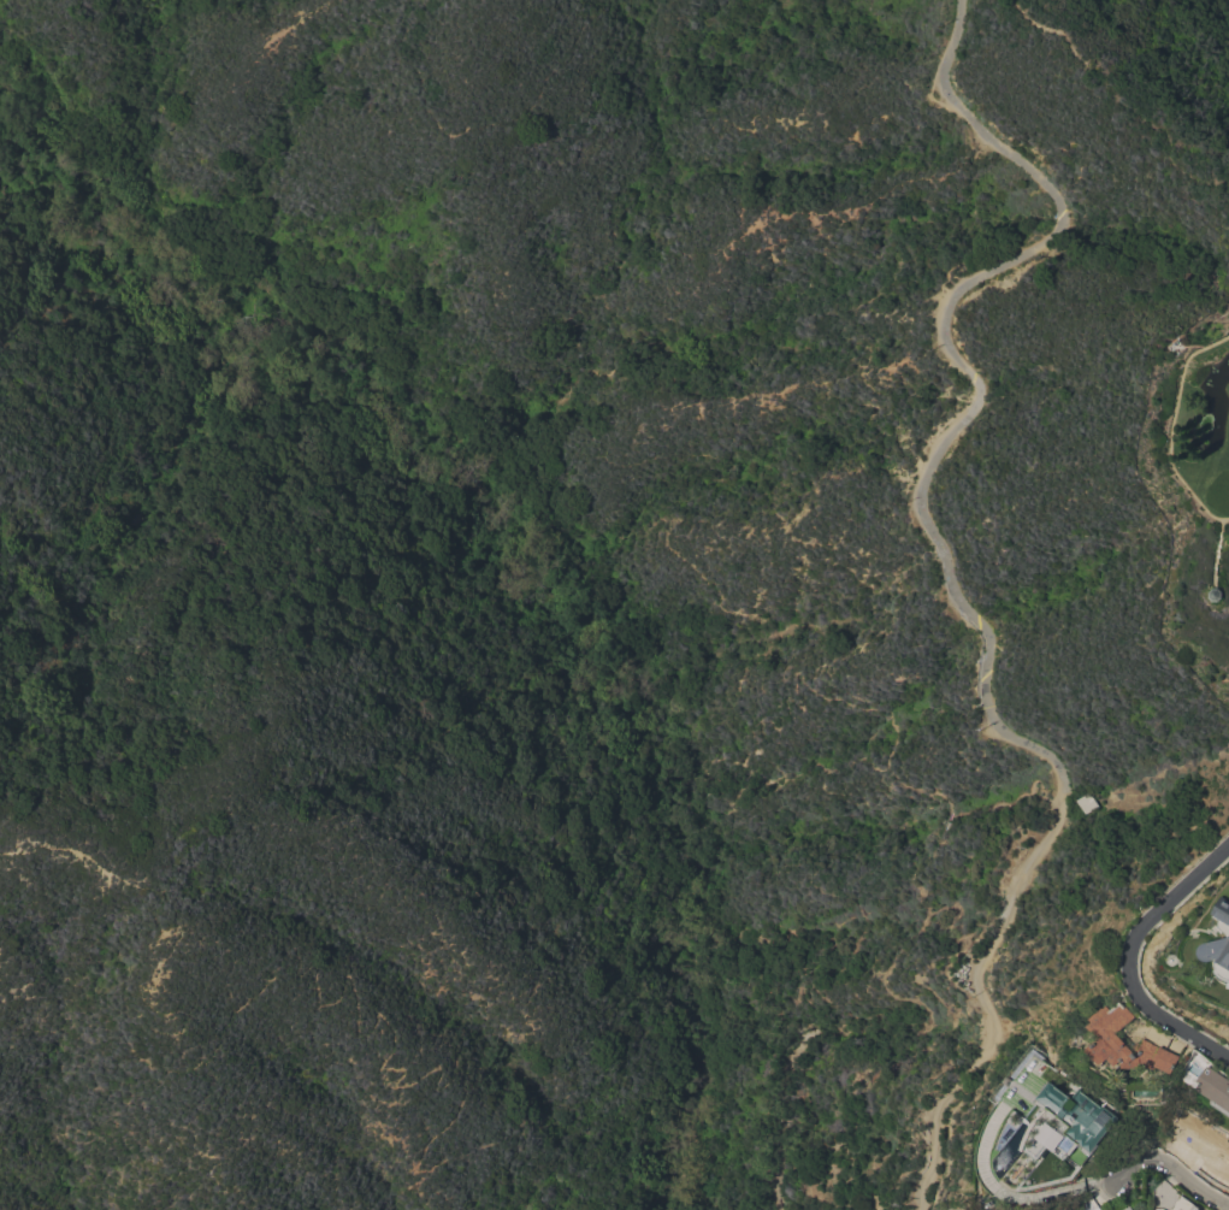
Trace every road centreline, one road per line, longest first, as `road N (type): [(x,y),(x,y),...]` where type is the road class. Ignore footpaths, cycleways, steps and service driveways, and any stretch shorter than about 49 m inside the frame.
road 1 (residential): [(1228,1059),(1156,1014),(1135,976),(1144,928),(1228,840)]
road 2 (residential): [(1119,1180),(1152,1164),(1228,1208)]

